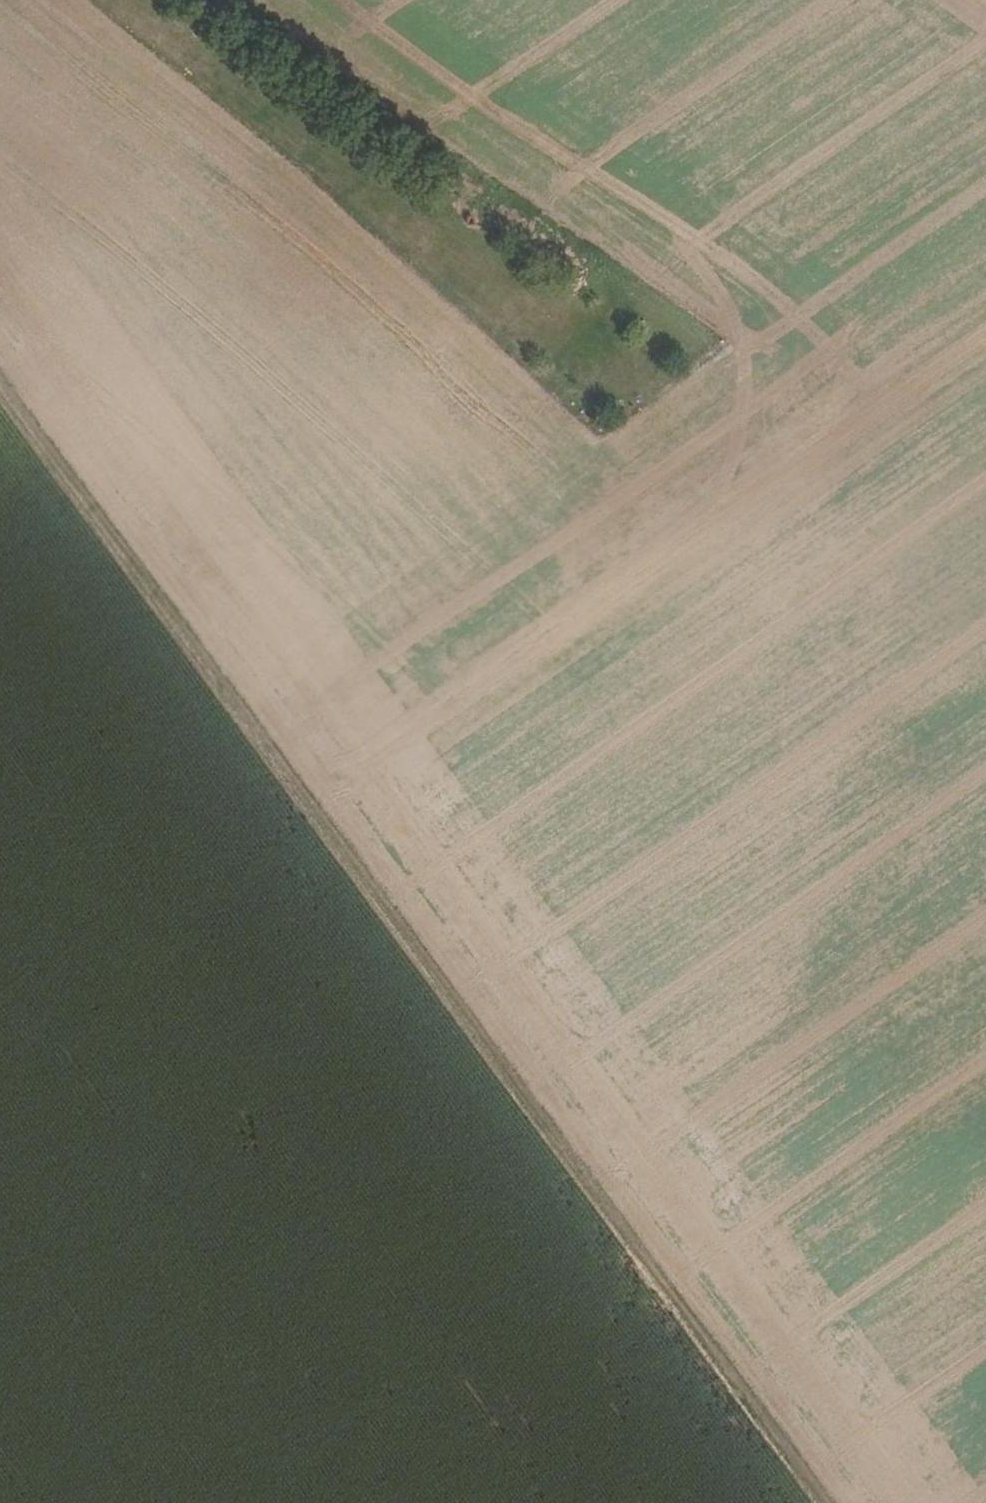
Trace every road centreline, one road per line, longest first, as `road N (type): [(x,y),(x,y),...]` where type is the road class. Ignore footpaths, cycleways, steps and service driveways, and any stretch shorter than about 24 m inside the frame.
road 1 (track): [(0,372),(835,1502)]

